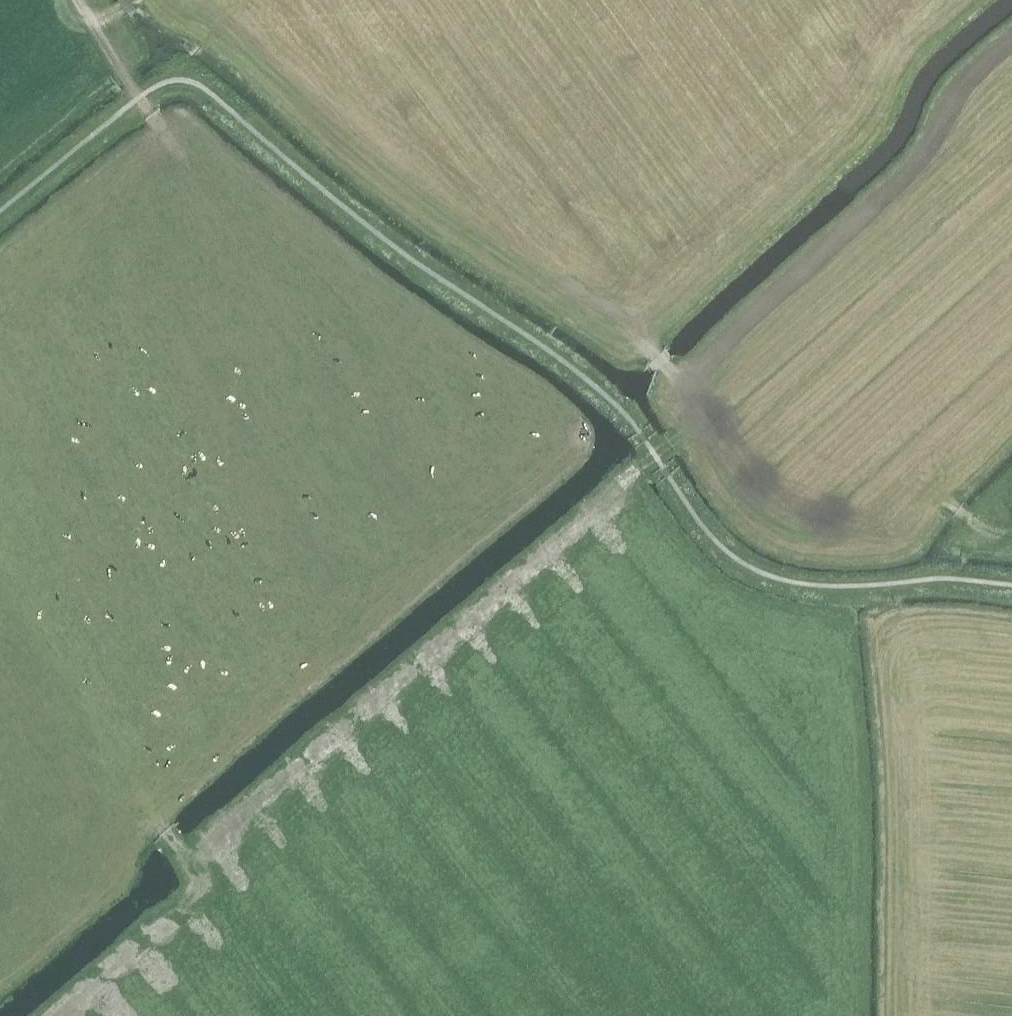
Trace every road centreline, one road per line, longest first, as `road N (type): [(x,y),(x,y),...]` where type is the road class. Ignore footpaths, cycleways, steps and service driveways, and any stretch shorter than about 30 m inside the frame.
road 1 (track): [(77,0),(160,125)]

